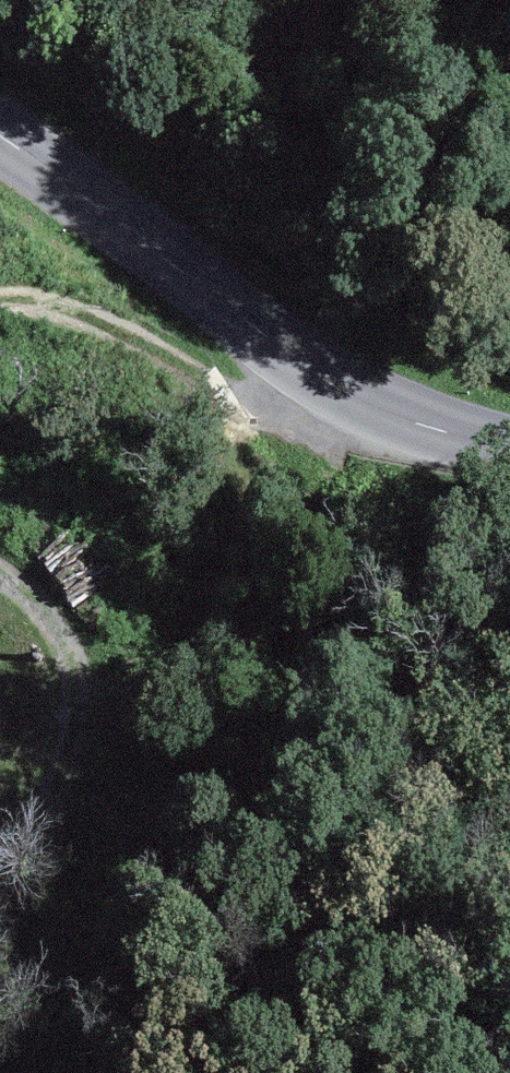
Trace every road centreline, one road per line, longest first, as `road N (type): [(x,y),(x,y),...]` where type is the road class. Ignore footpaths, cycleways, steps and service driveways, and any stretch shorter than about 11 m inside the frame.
road 1 (tertiary): [(509,449),(423,425),(337,388),(0,136)]
road 2 (track): [(337,388),(312,401),(271,405),(103,319),(28,297),(0,302)]
road 3 (track): [(0,881),(59,801),(84,668)]
road 4 (track): [(0,581),(63,623),(84,668)]

